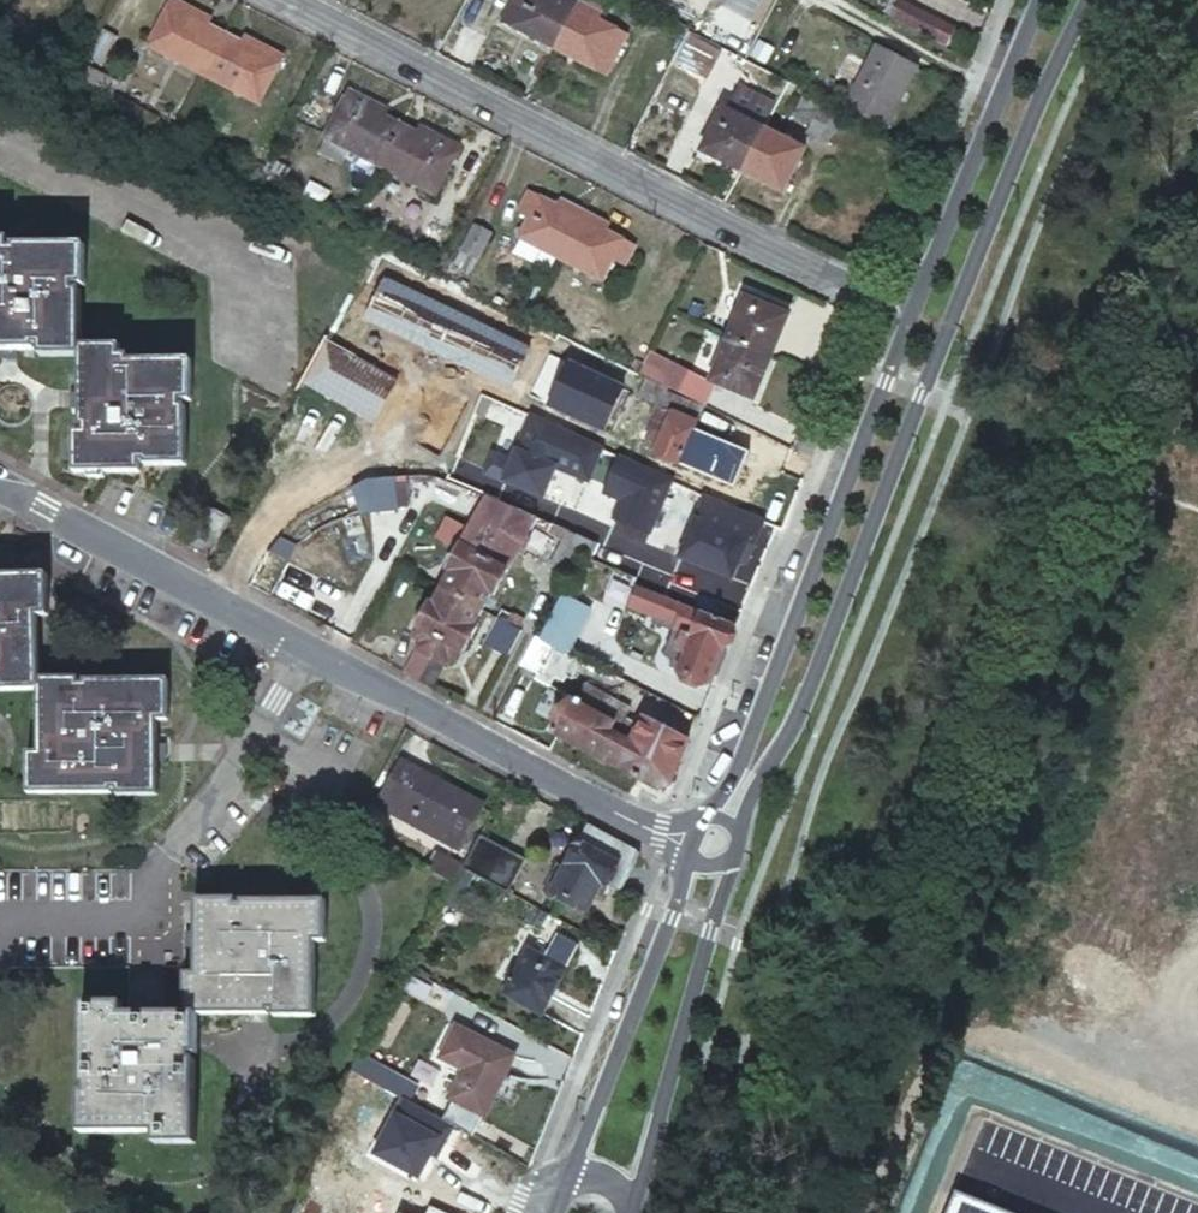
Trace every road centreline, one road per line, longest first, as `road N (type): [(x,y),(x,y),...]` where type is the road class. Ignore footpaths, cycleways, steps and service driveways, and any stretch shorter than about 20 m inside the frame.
road 1 (secondary): [(740,836),(830,657),(996,229),(1096,0)]
road 2 (residential): [(919,315),(296,0)]
road 3 (secondary): [(919,315),(749,749),(699,822)]
road 4 (residential): [(304,647),(694,854)]
road 5 (secondary): [(694,854),(680,918),(554,1212)]
road 6 (secondary): [(626,1212),(735,857)]
road 7 (residential): [(0,488),(304,647)]
road 8 (secondary): [(1044,0),(919,315)]
road 9 (residential): [(304,647),(172,856)]

